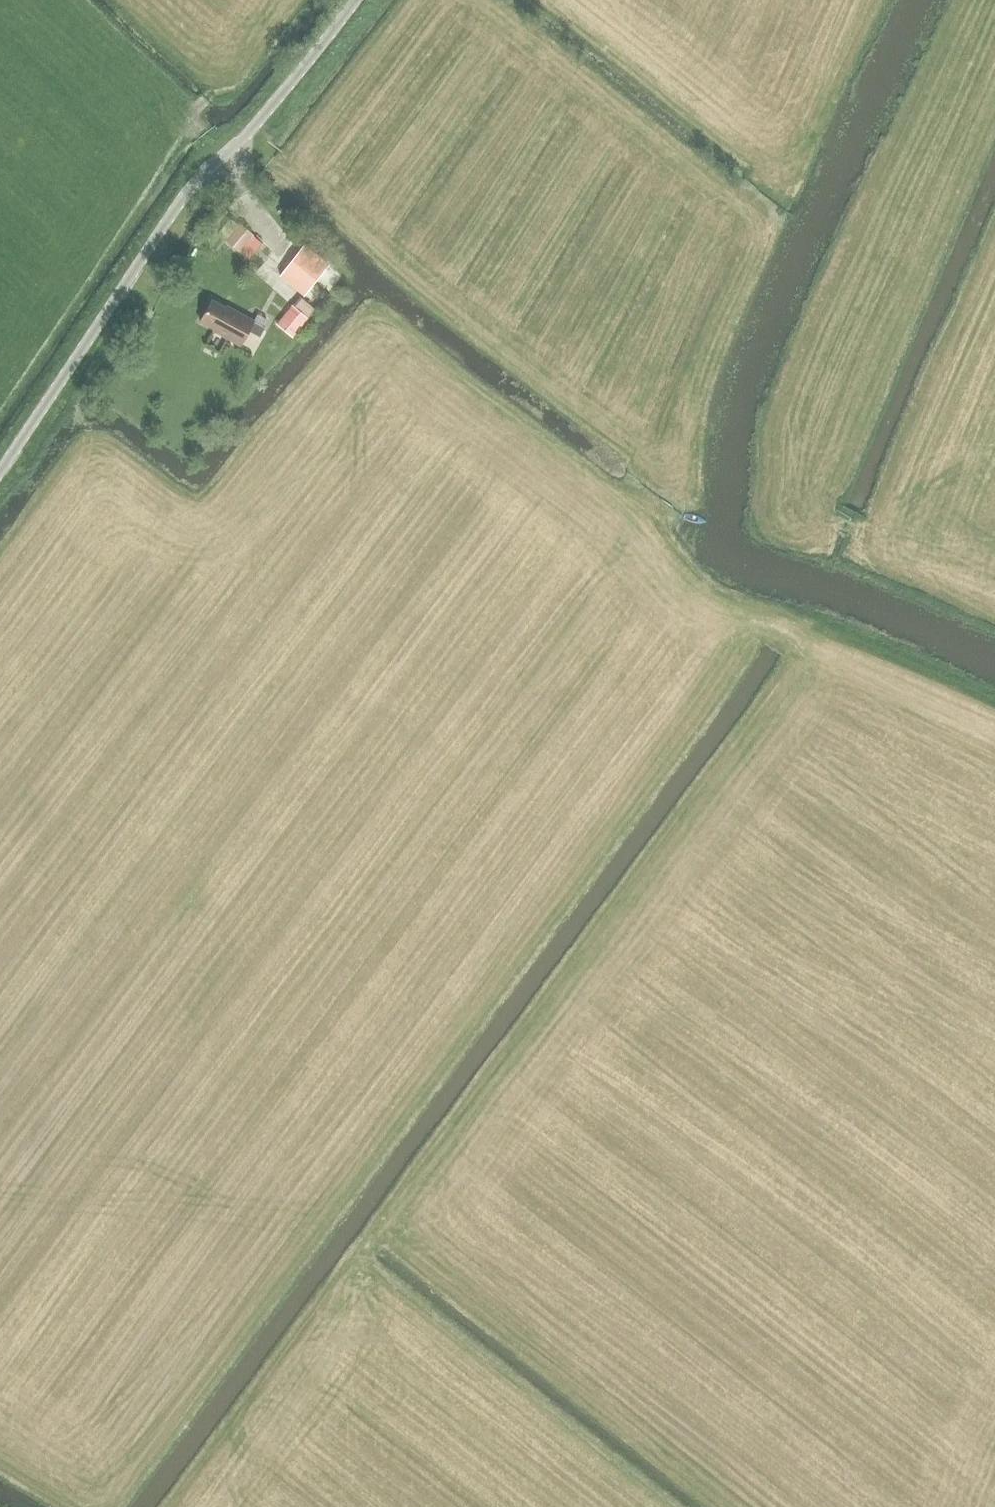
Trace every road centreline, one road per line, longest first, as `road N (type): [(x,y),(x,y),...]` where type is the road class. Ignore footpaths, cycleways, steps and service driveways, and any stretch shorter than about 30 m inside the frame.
road 1 (unclassified): [(0,472),(185,194),(258,122),(354,0)]

